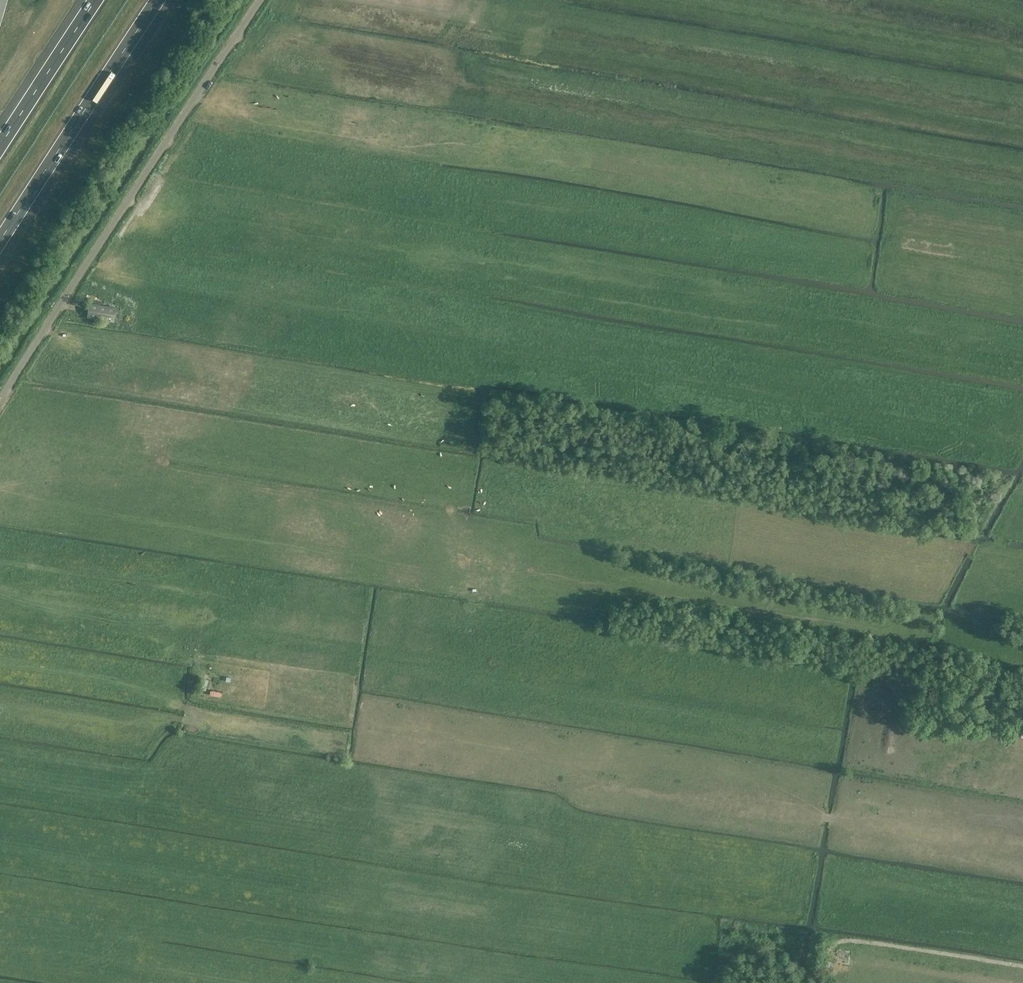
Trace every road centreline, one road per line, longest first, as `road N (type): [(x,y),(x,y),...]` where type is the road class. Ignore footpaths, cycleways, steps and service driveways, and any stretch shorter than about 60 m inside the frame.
road 1 (unclassified): [(0,401),(261,0)]
road 2 (motorway): [(0,245),(159,0)]
road 3 (motorway): [(97,0),(0,148)]

